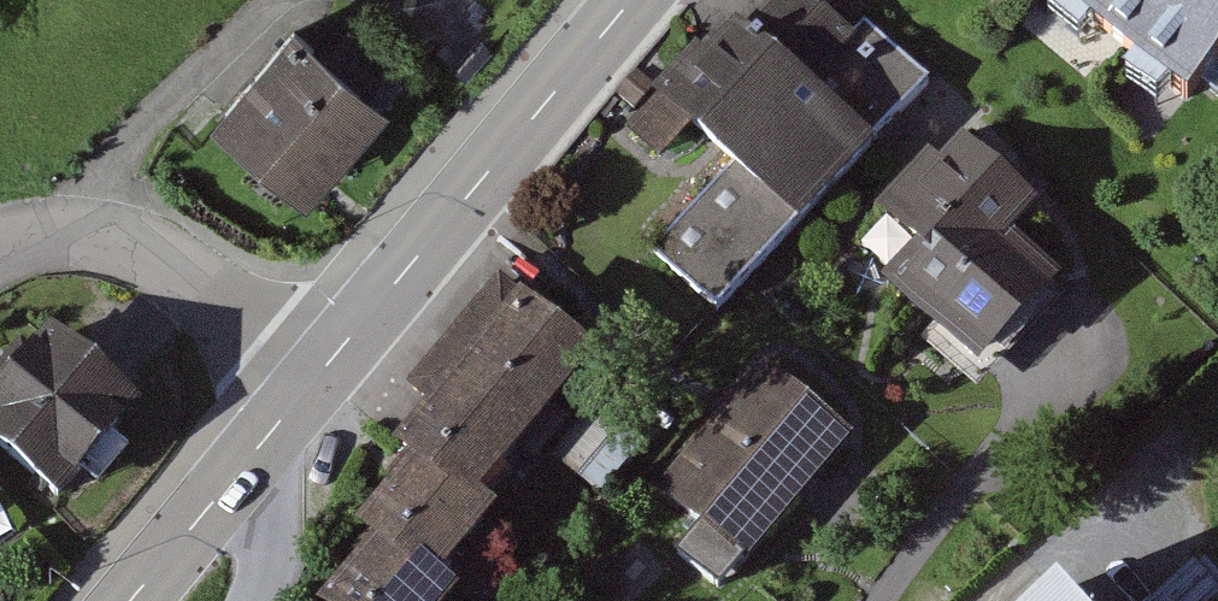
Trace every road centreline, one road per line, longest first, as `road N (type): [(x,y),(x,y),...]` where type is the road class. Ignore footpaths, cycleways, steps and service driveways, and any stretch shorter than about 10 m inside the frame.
road 1 (tertiary): [(632,0),(322,375)]
road 2 (residential): [(322,375),(138,245),(77,236),(0,262)]
road 3 (tertiary): [(322,375),(132,600)]

